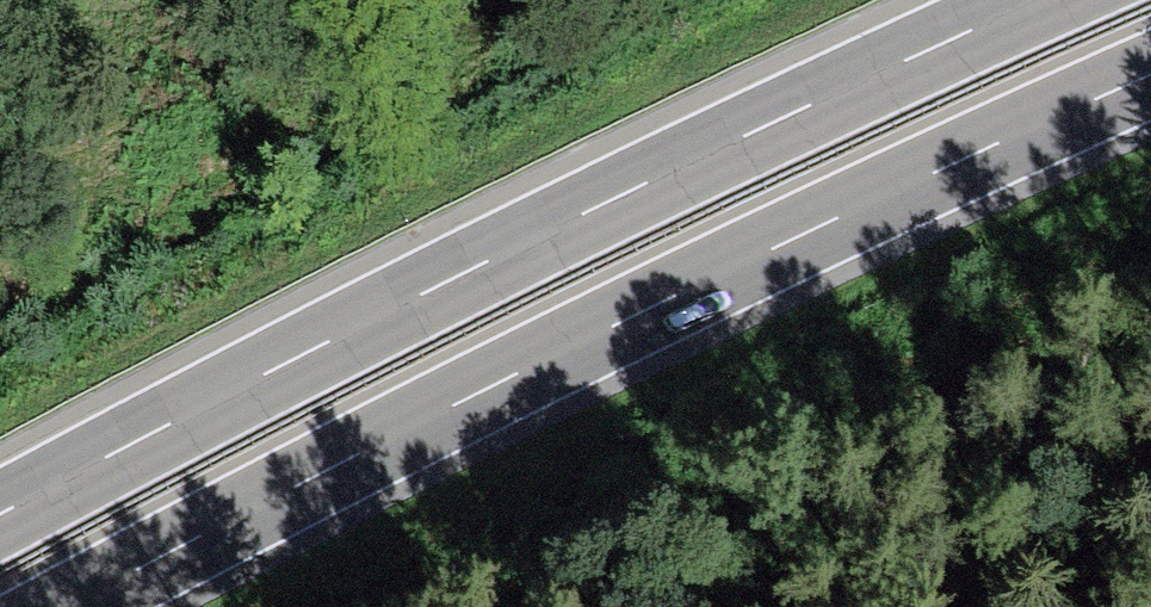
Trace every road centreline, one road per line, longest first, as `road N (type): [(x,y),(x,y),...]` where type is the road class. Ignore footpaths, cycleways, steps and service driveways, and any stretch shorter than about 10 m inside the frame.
road 1 (motorway): [(73,606),(374,444),(1150,78)]
road 2 (motorway): [(1038,0),(367,317),(0,513)]

